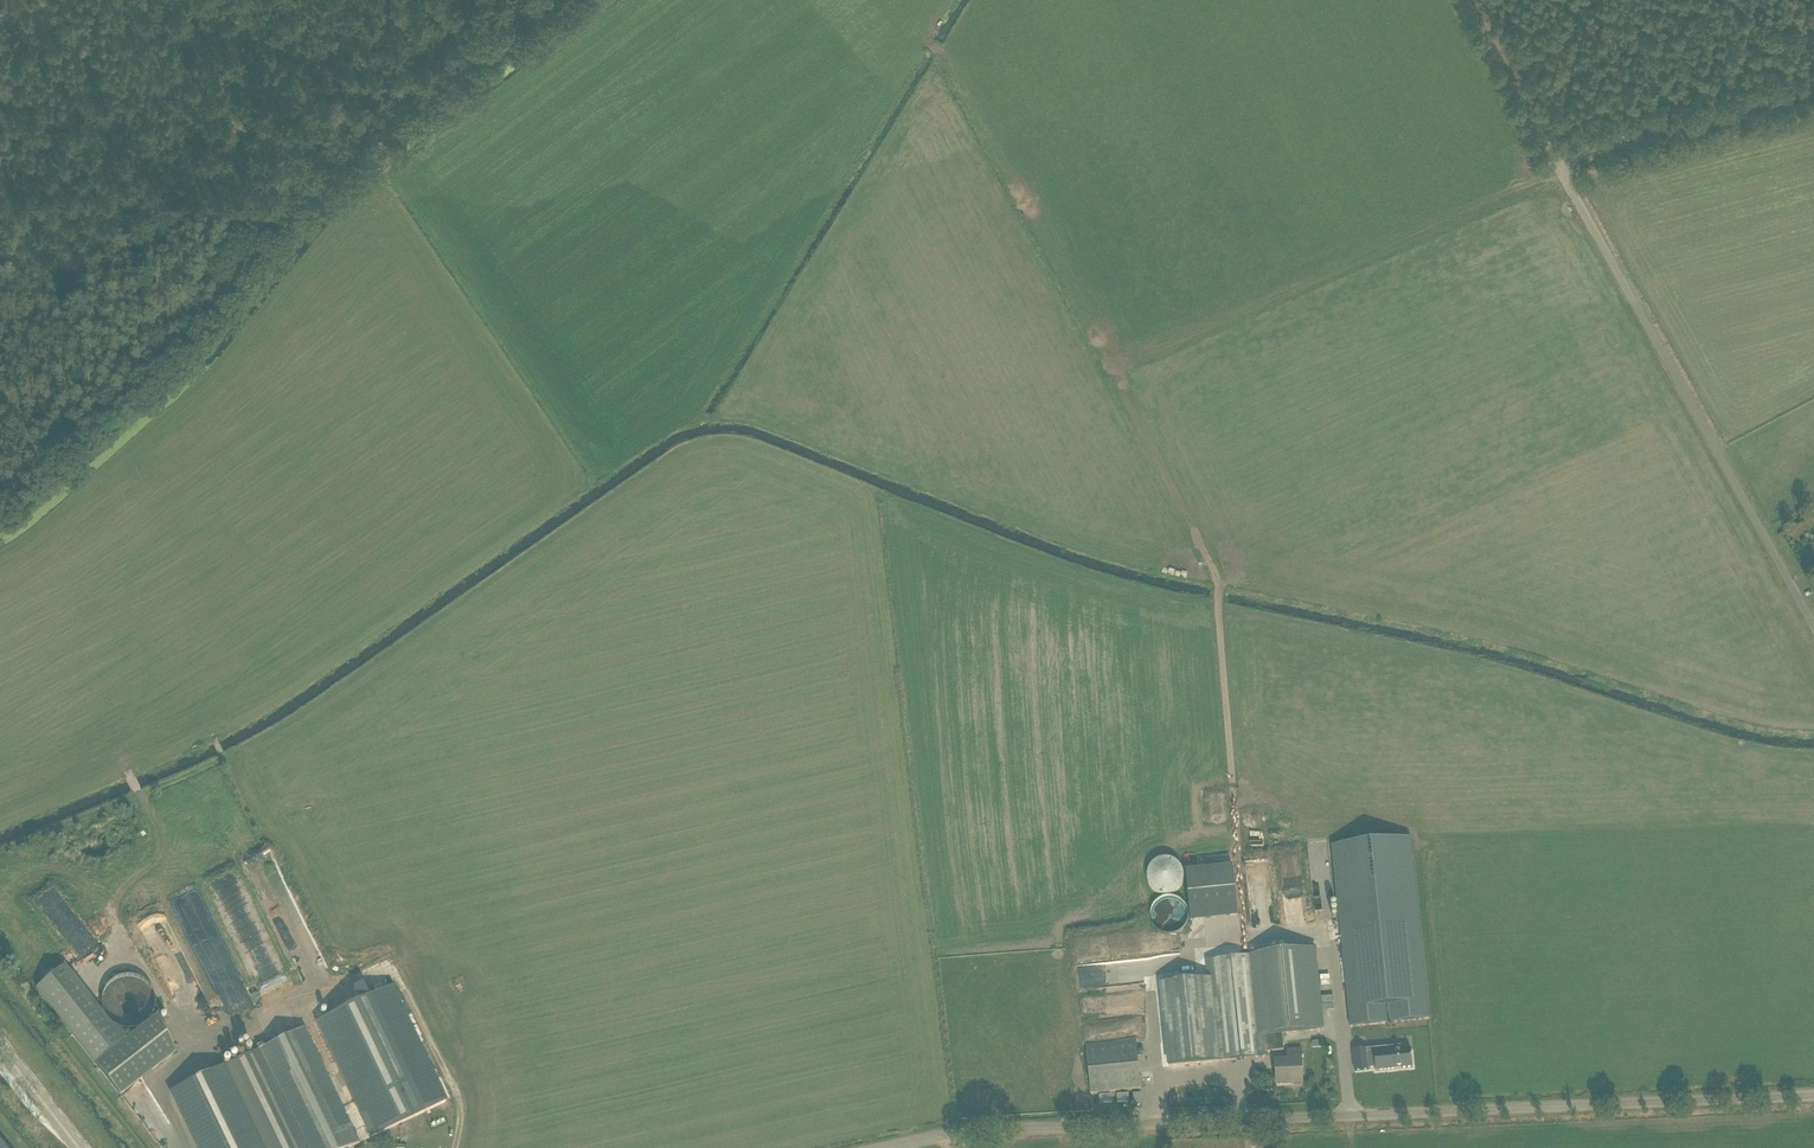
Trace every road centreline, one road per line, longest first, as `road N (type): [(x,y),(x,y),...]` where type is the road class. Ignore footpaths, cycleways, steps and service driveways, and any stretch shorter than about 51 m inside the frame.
road 1 (unclassified): [(948,1136),(1813,1095)]
road 2 (track): [(540,0),(341,150),(138,378),(0,495)]
road 3 (unclassified): [(1555,156),(1813,625)]
road 4 (track): [(1245,943),(1218,577),(1202,548)]
road 5 (track): [(215,742),(258,826),(280,842),(344,968),(334,994)]
road 6 (unclassified): [(1555,156),(1813,88)]
road 7 (track): [(1469,0),(1555,156)]
road 8 (primary): [(80,1147),(0,1046)]

